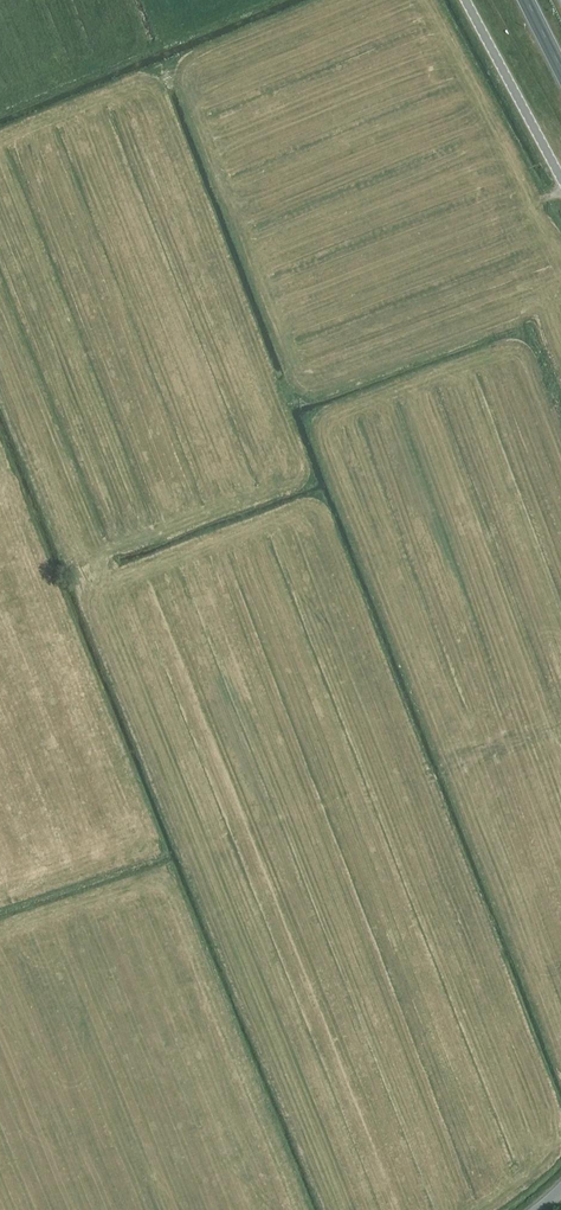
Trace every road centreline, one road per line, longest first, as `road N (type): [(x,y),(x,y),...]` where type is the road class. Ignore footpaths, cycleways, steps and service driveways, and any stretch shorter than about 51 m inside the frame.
road 1 (unclassified): [(560,179),(466,0)]

